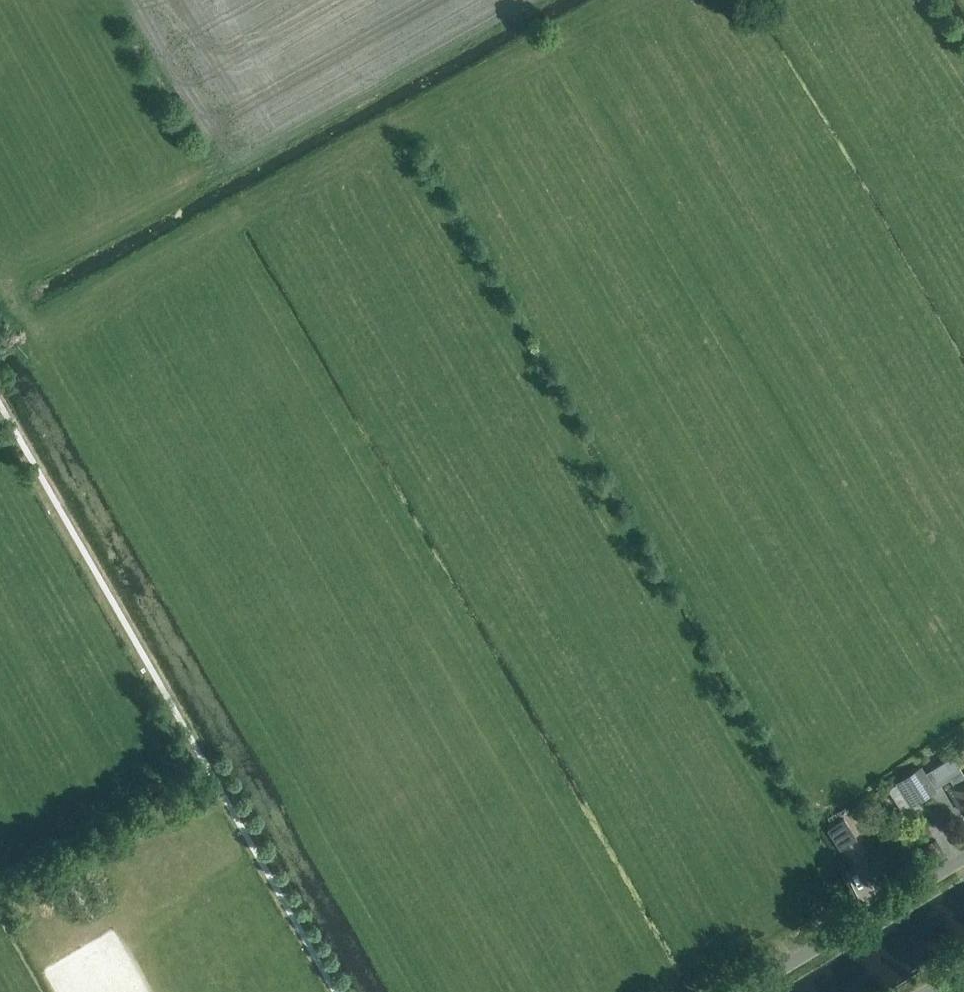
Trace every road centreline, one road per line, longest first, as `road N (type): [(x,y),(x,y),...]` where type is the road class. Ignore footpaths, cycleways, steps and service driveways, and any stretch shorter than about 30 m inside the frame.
road 1 (unclassified): [(744,991),(963,859)]

